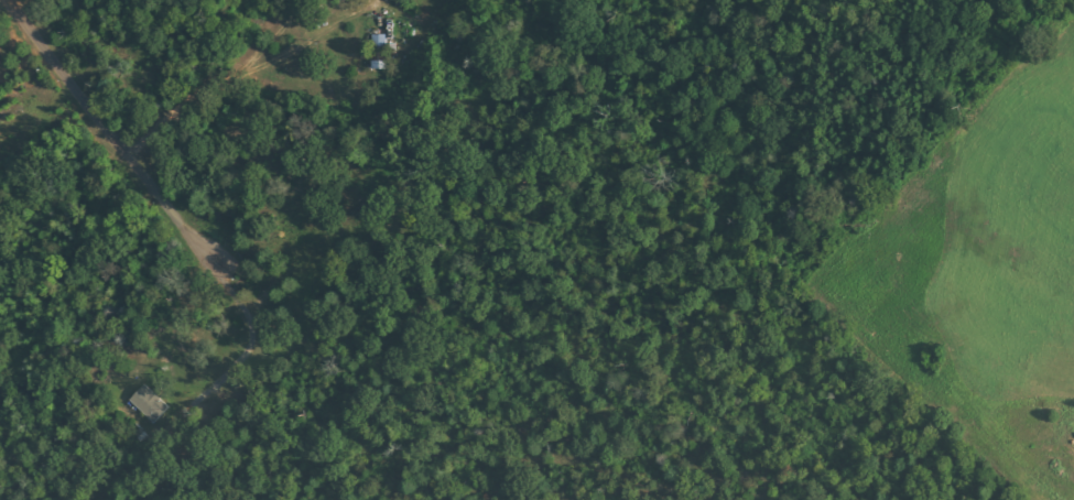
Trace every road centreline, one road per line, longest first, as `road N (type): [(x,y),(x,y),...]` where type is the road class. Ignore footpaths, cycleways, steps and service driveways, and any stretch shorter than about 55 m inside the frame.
road 1 (residential): [(0,1),(65,94),(180,227),(224,263)]

